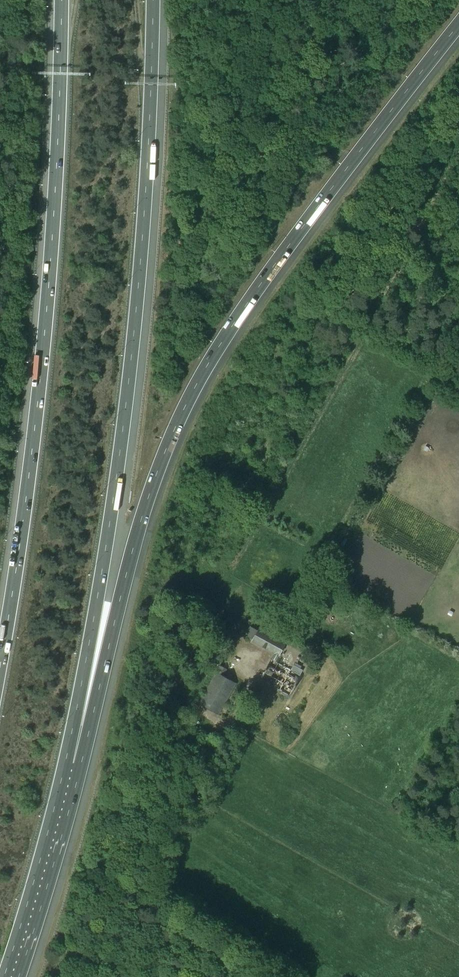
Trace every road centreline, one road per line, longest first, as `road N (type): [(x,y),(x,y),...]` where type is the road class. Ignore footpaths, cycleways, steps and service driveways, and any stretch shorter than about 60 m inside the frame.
road 1 (motorway): [(65,797),(150,497),(202,378),(458,27)]
road 2 (motorway): [(65,797),(131,383),(150,154),(153,0)]
road 3 (motorway): [(61,0),(36,409),(0,659)]
road 4 (track): [(458,321),(308,585),(259,608),(241,632),(255,684)]
road 5 (unclassified): [(265,976),(162,907),(147,875),(255,684)]
road 6 (motorway): [(13,976),(65,797)]

